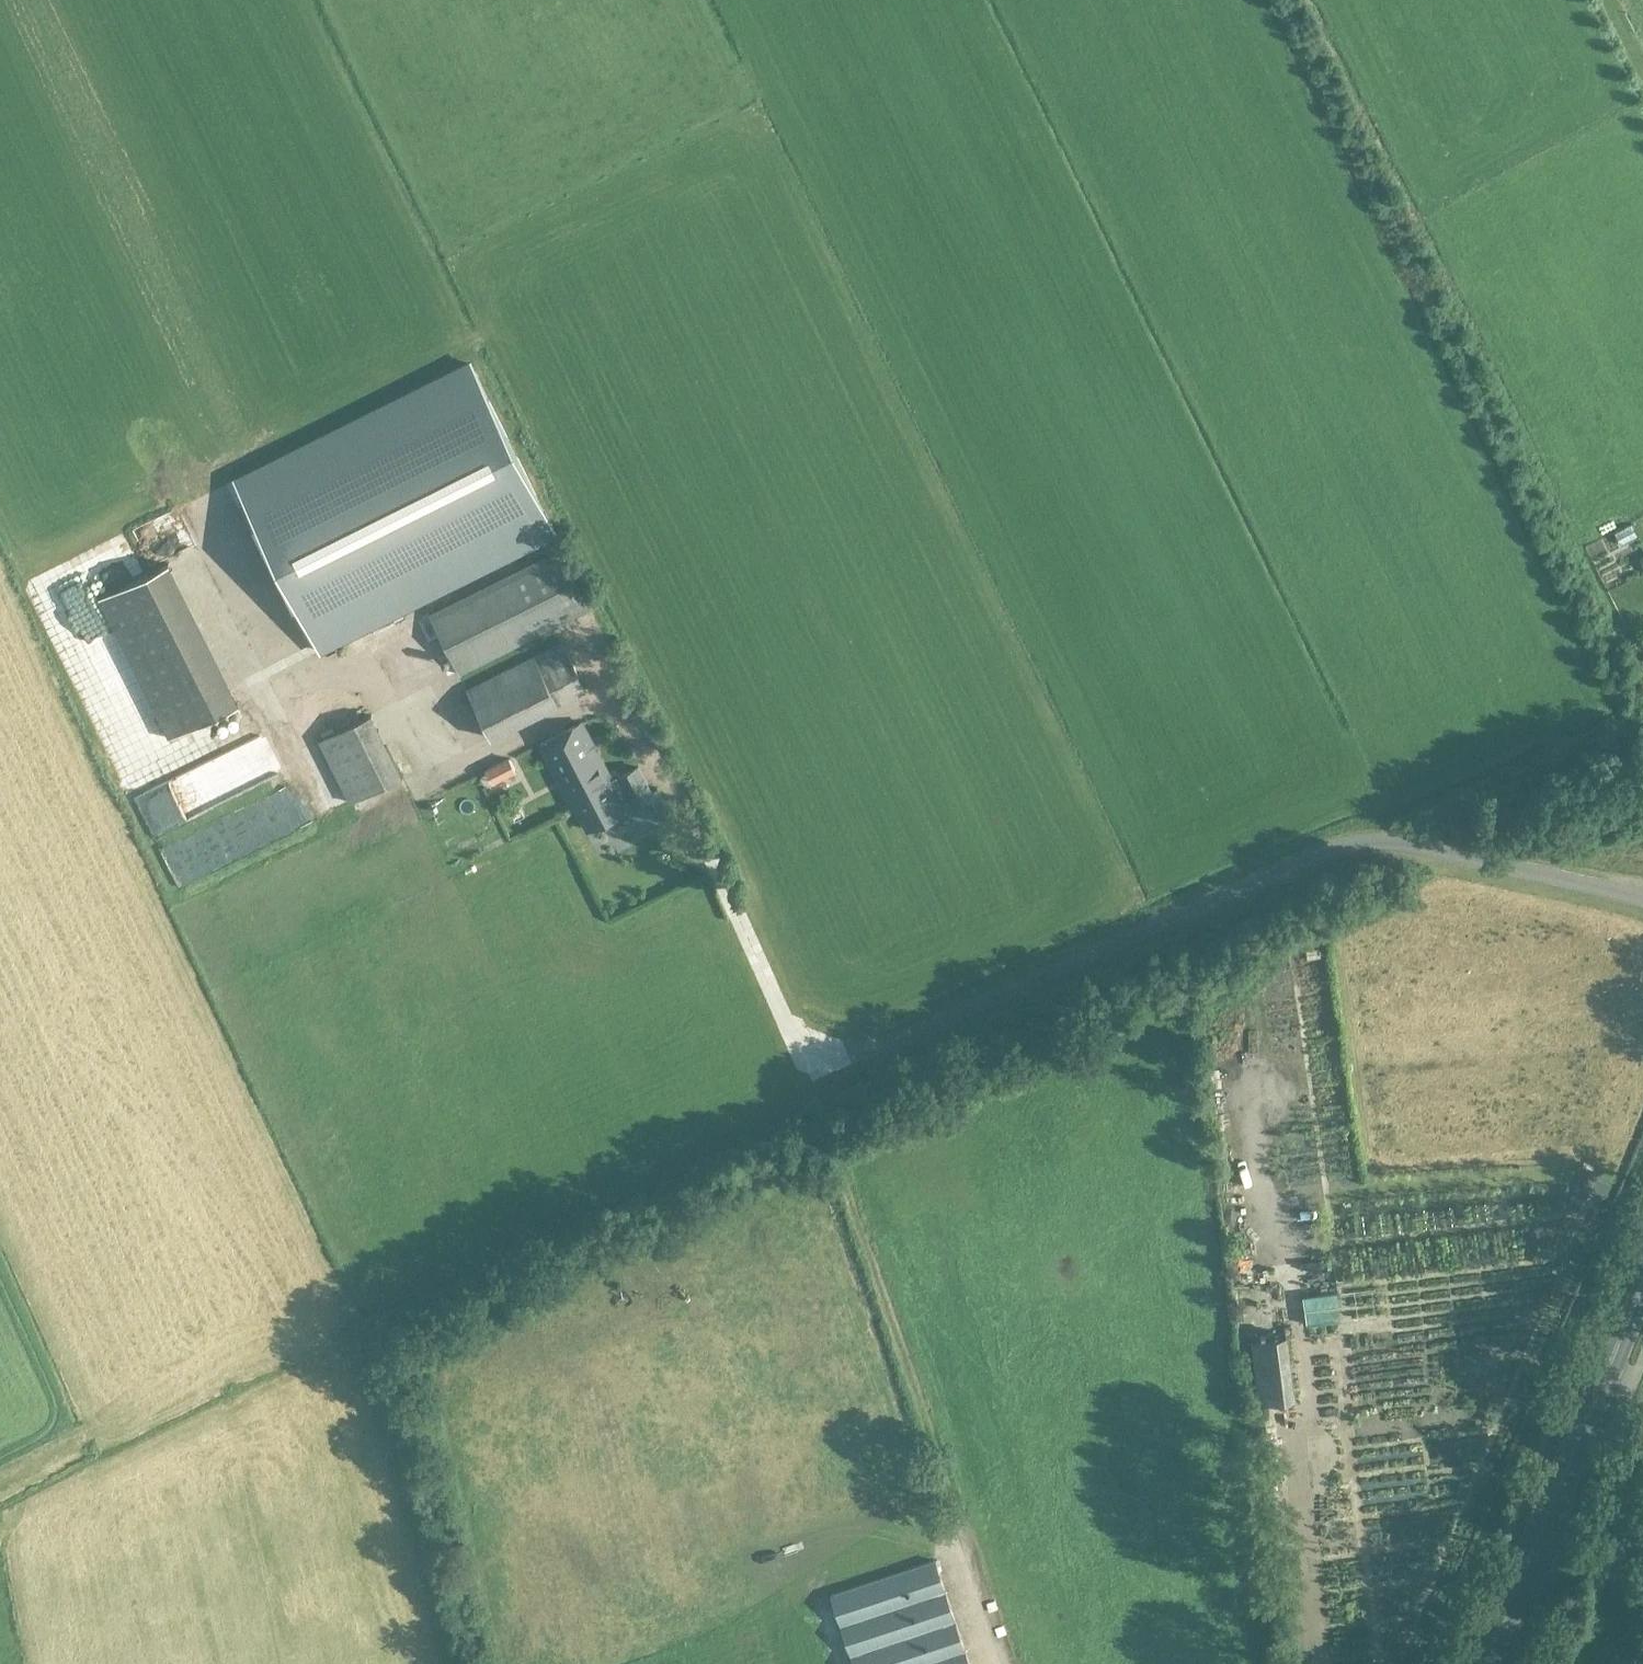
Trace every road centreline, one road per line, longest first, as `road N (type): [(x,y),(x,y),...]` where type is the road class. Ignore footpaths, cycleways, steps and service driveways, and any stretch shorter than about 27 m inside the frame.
road 1 (primary): [(1486,1663),(1642,1286)]

